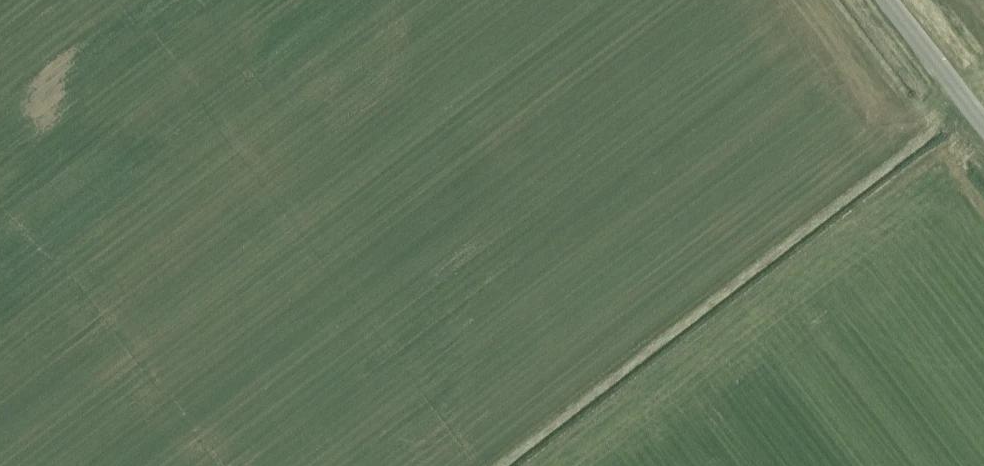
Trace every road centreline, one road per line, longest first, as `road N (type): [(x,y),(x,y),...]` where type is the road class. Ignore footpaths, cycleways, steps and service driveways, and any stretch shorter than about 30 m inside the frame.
road 1 (unclassified): [(983,126),(886,0)]

